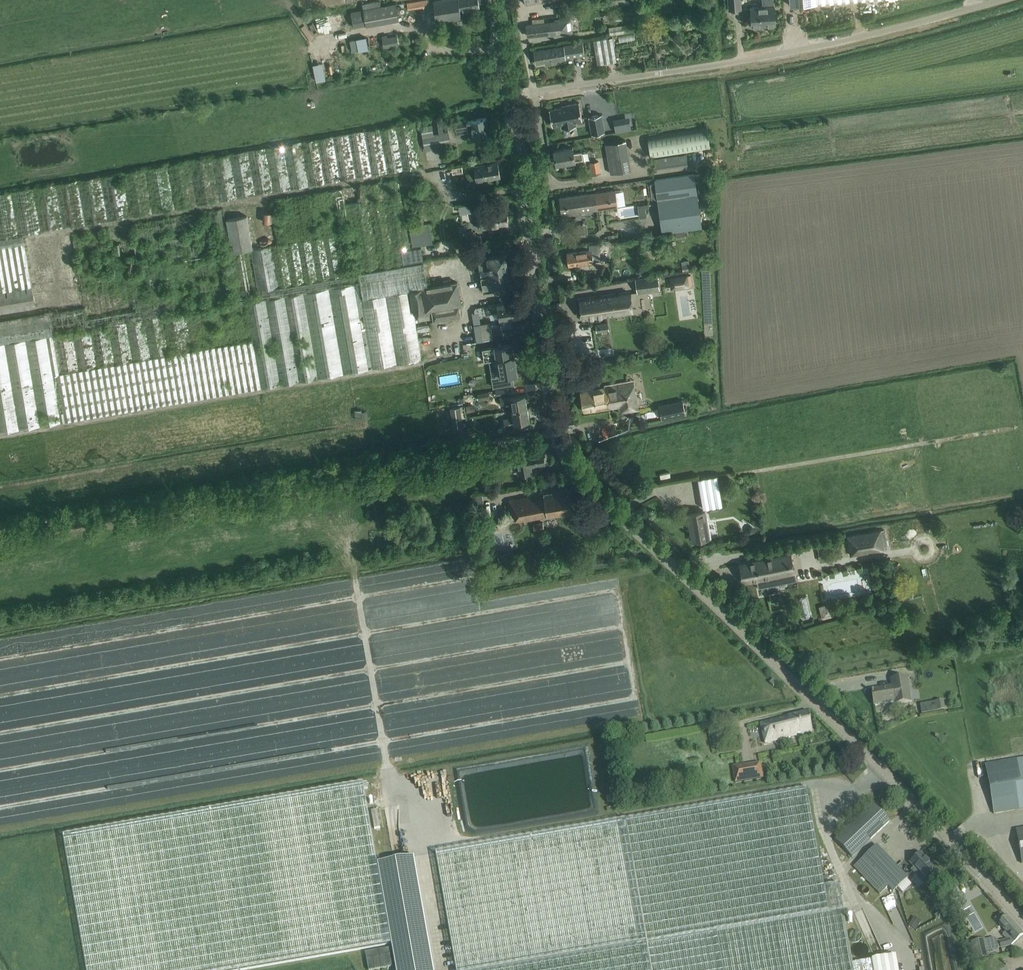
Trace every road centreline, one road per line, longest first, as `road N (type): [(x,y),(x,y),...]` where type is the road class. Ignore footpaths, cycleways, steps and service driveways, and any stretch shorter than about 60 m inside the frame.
road 1 (tertiary): [(1022,921),(885,773),(568,462),(545,379),(508,96)]
road 2 (unclassified): [(534,92),(768,56),(996,0)]

